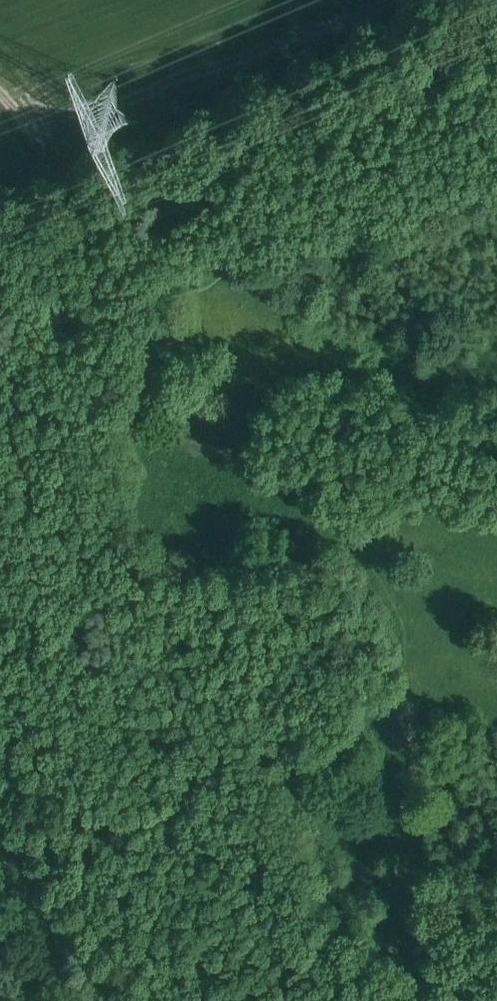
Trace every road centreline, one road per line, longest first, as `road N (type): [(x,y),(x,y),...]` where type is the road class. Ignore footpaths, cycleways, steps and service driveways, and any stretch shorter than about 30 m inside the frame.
road 1 (unclassified): [(0,850),(91,1000)]

